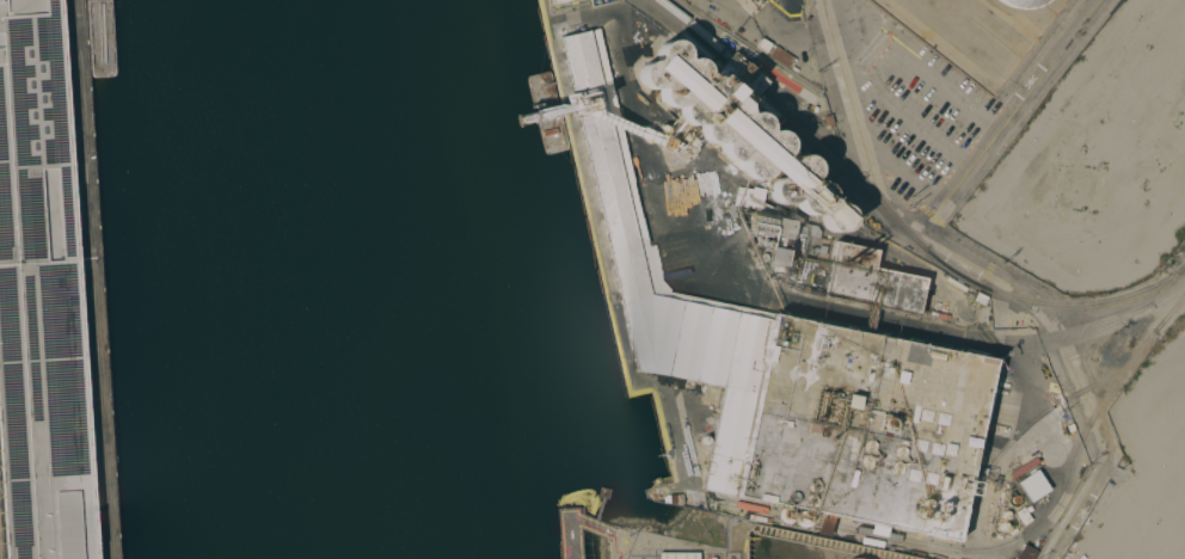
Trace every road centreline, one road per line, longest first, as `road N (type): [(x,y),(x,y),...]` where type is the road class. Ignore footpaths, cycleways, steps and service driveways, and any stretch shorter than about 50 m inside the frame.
road 1 (residential): [(1103,450),(1063,351),(1063,318),(902,217),(883,192),(824,0)]
road 2 (tertiary): [(1105,0),(923,232)]
road 3 (residential): [(1067,325),(1138,307),(1184,273)]
road 4 (residential): [(1042,558),(1103,450)]

